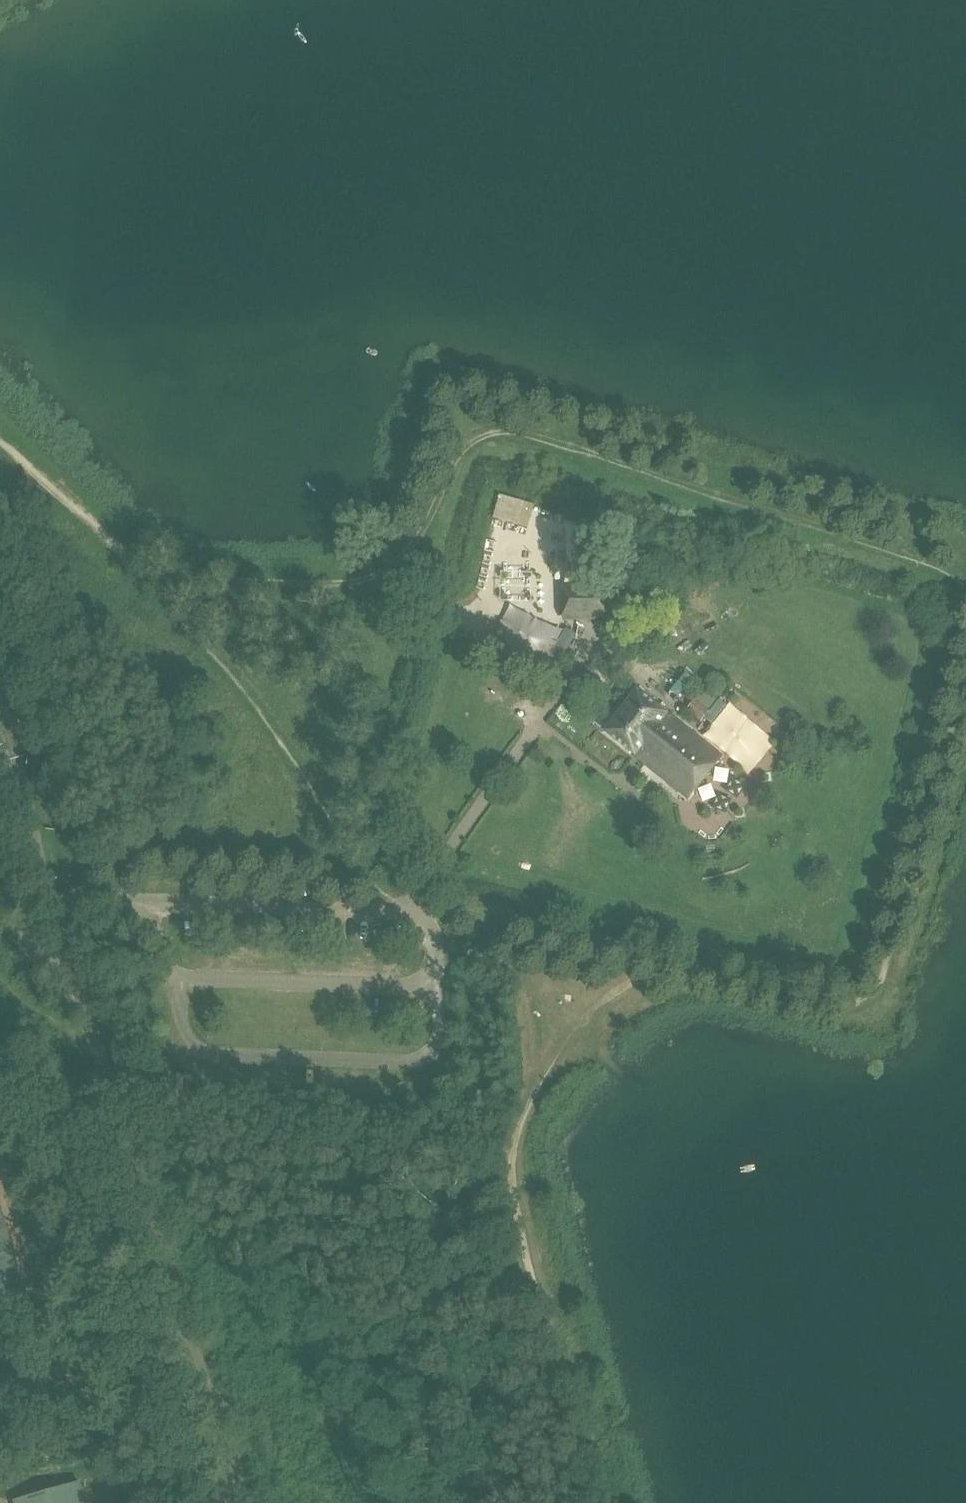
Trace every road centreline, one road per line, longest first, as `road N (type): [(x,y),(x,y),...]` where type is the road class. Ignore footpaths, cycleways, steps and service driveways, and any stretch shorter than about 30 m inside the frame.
road 1 (unclassified): [(236,1502),(0,742)]

